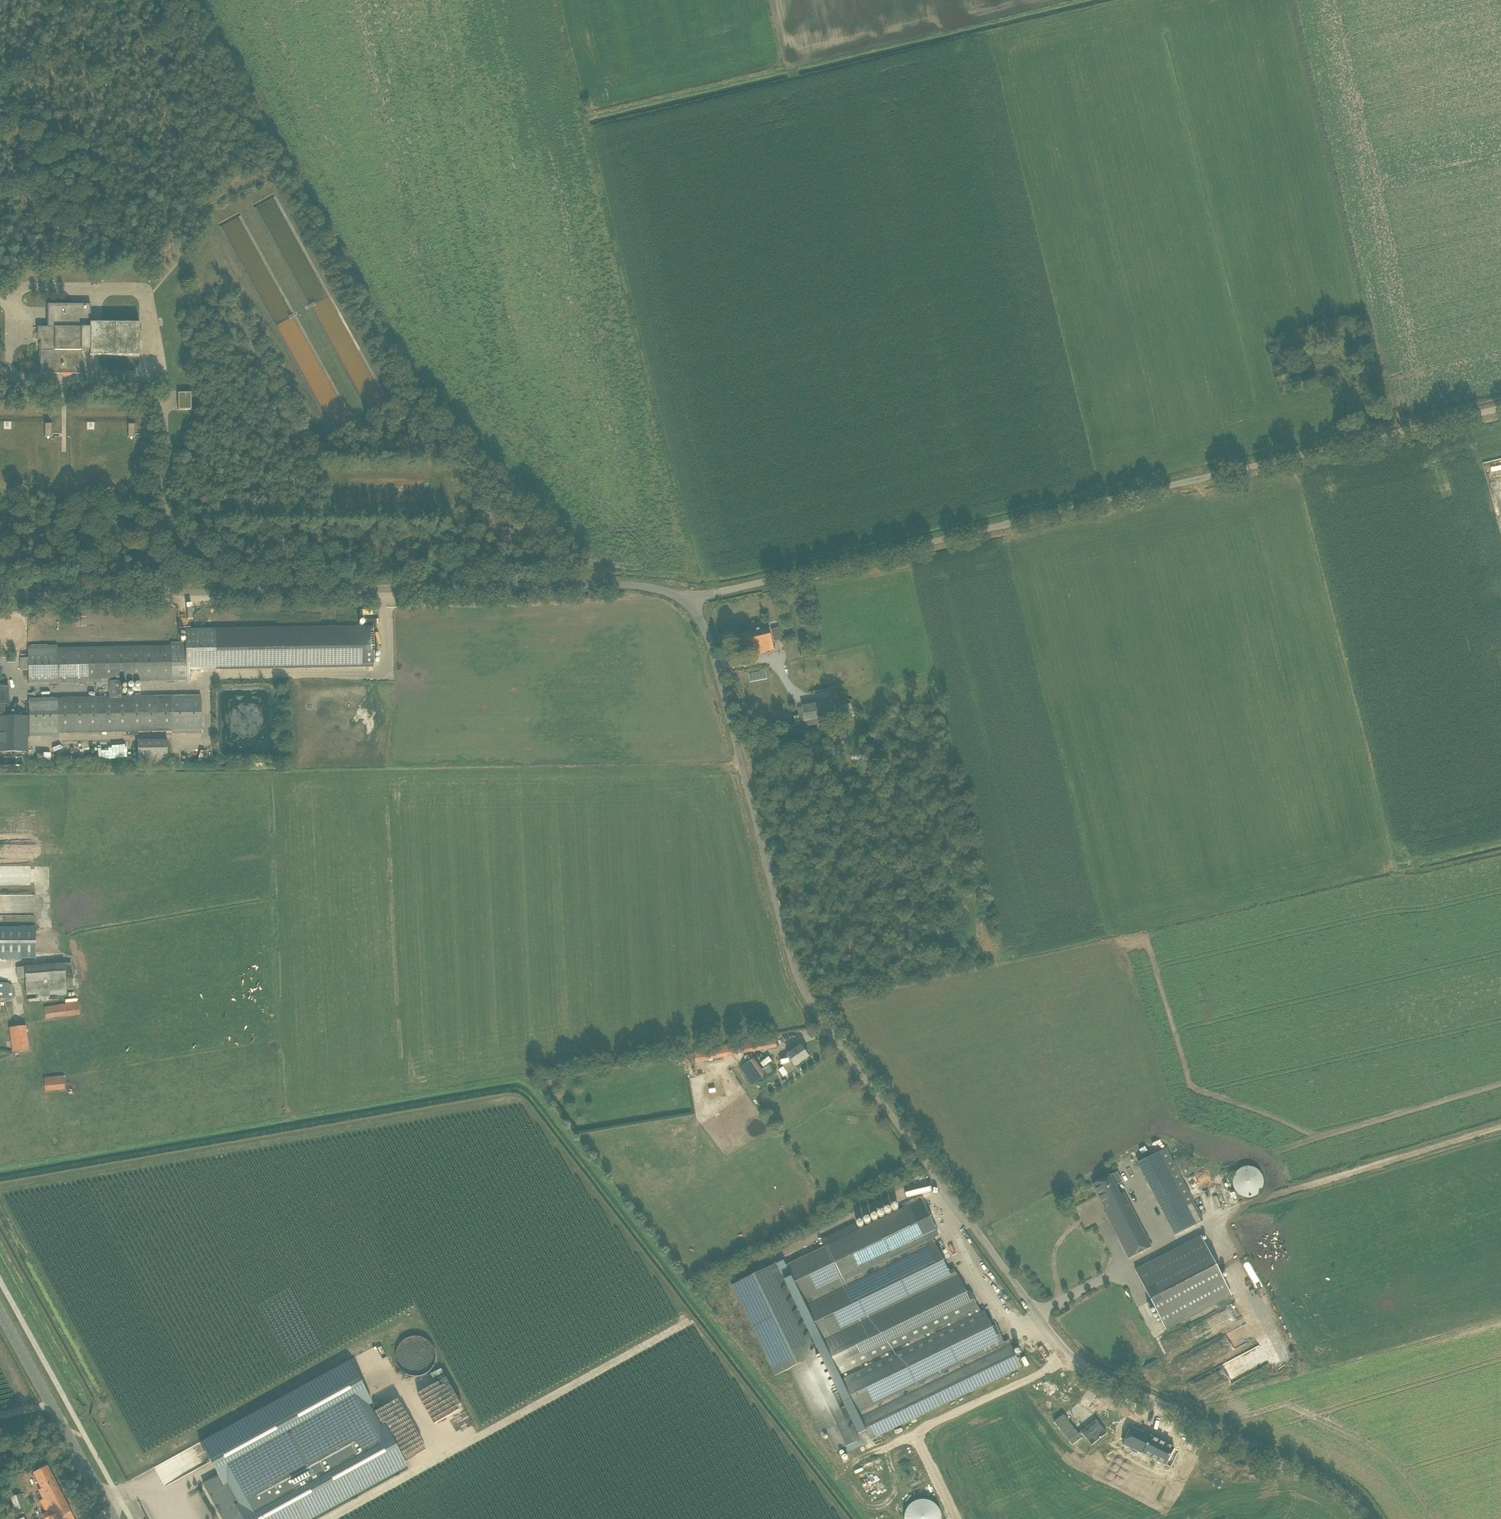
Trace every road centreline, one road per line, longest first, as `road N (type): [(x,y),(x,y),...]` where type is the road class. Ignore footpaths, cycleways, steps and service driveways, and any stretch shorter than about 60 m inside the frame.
road 1 (unclassified): [(1364,1518),(1326,1486),(1071,1358),(804,992),(710,642),(692,601)]
road 2 (unclassified): [(692,601),(1500,410)]
road 3 (unclassified): [(692,601),(637,586),(0,595)]
road 4 (tertiary): [(114,1518),(0,1311)]

